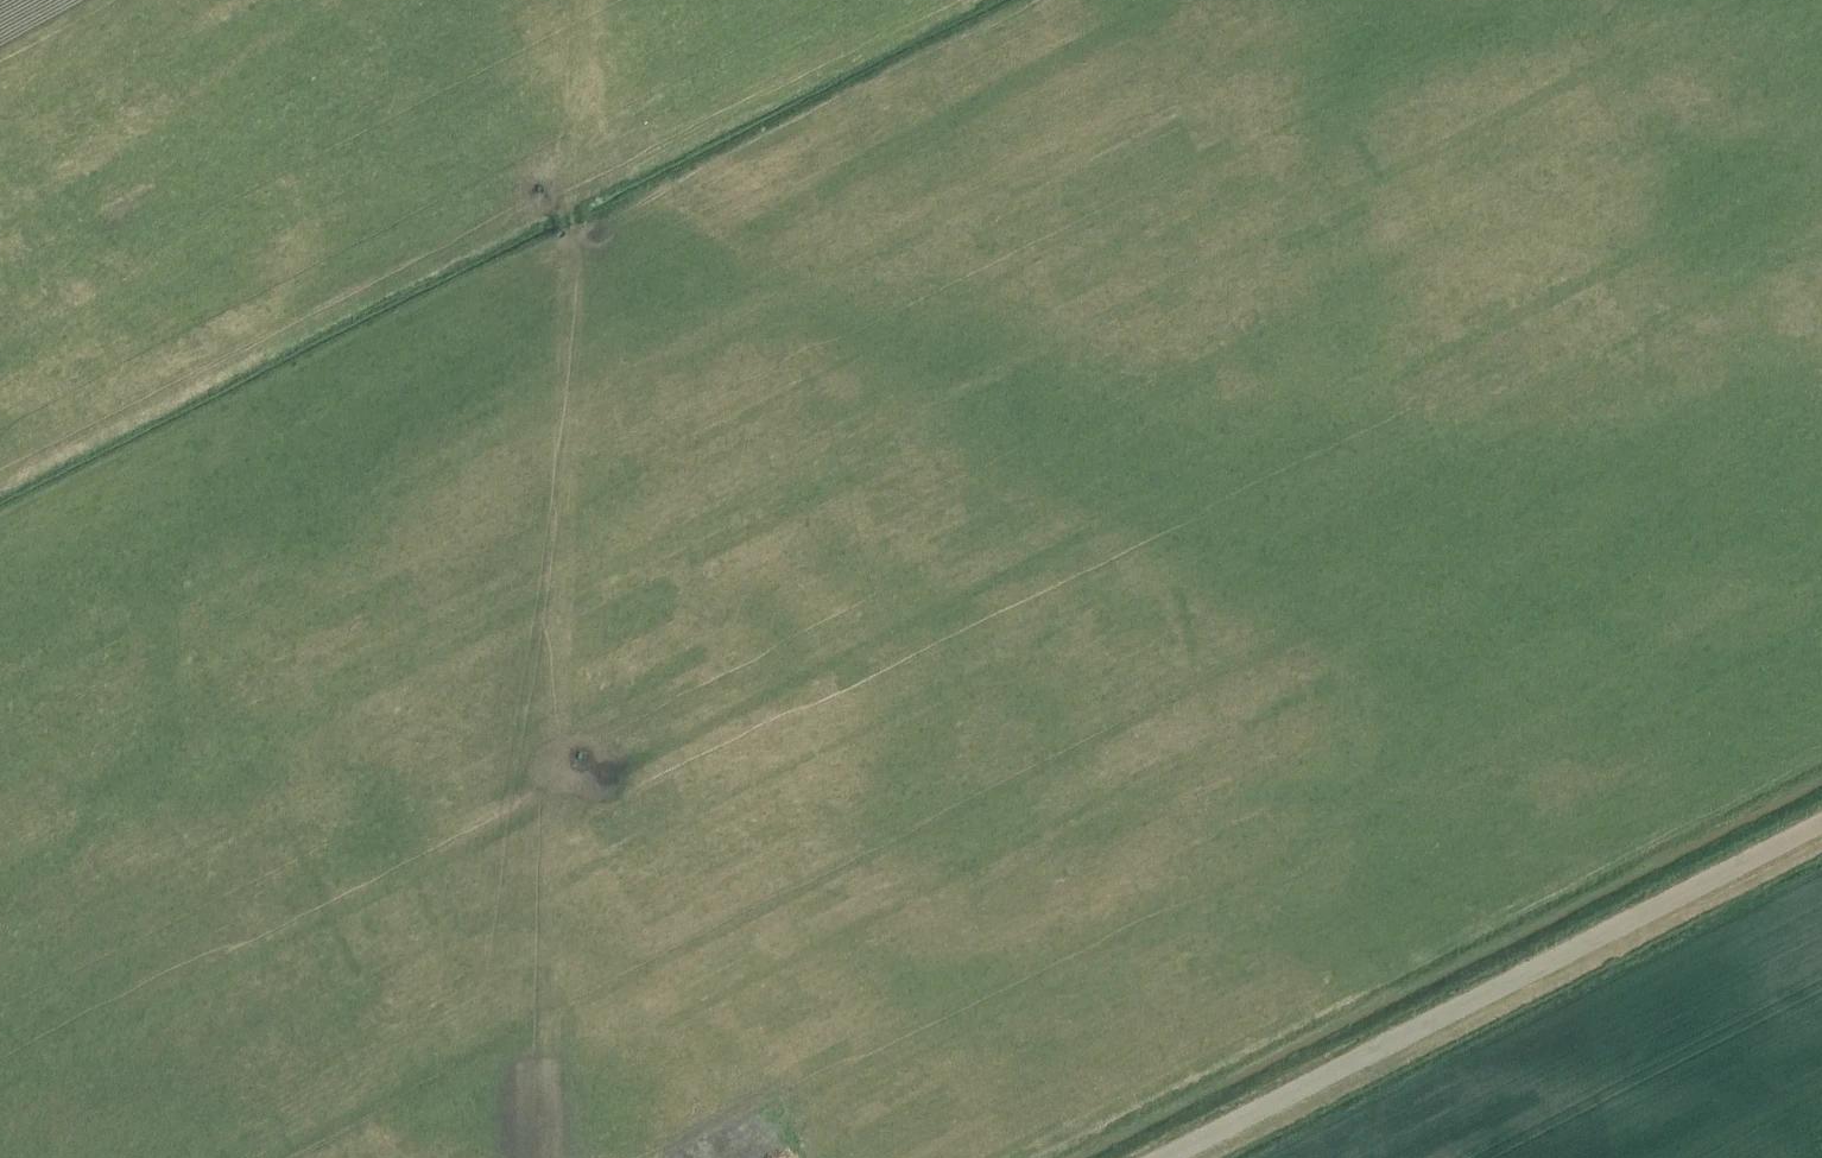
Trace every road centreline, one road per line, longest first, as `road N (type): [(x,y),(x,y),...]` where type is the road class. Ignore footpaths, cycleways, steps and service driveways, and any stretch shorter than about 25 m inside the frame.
road 1 (track): [(1159,1157),(1821,822)]

